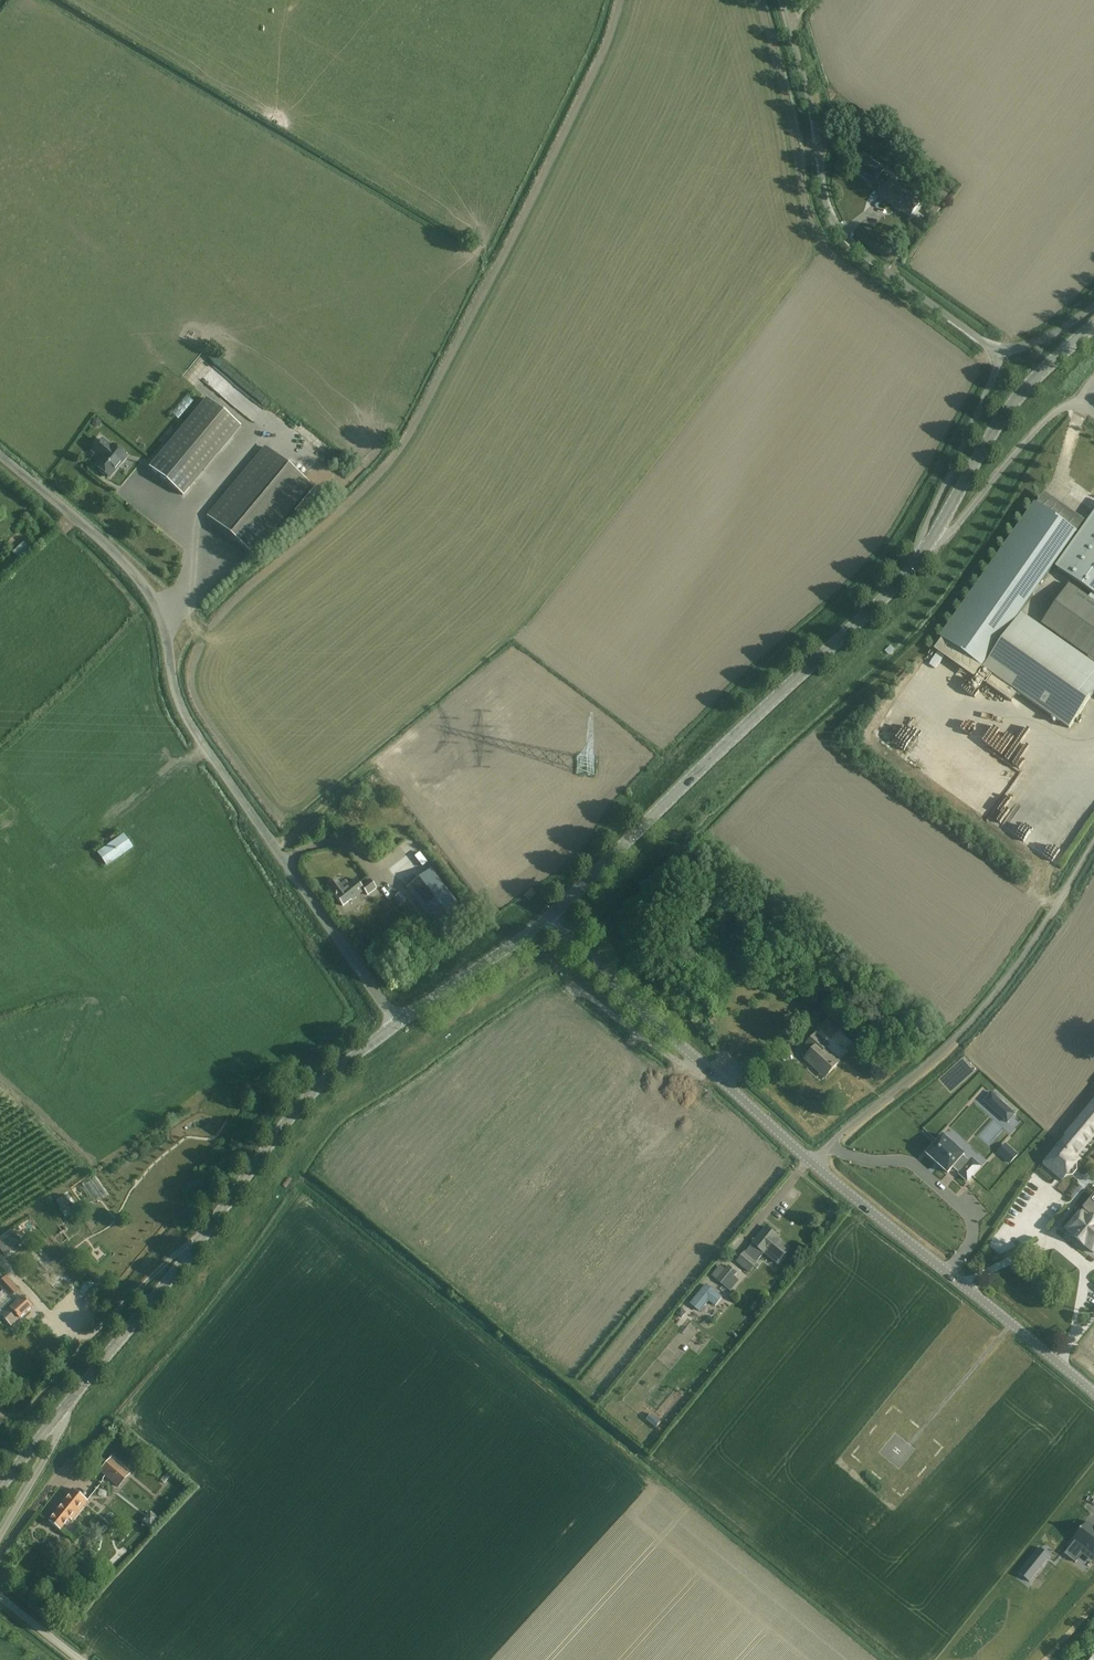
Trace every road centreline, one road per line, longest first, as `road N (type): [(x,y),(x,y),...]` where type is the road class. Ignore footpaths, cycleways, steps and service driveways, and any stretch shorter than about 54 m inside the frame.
road 1 (unclassified): [(397,1023),(179,702),(159,602),(111,548),(0,456)]
road 2 (tertiary): [(58,1416),(200,1249),(306,1101),(397,1023)]
road 3 (tertiary): [(551,917),(870,612),(922,553)]
road 4 (unclassified): [(1001,355),(855,248),(831,217),(781,0)]
road 5 (unclassified): [(814,1164),(963,1030),(1093,846)]
road 6 (tertiary): [(551,917),(814,1164)]
road 7 (tertiary): [(814,1164),(1093,1392)]
road 8 (tertiary): [(927,544),(1003,414),(1093,326)]
road 9 (unclassified): [(1001,355),(920,541),(922,553)]
road 10 (unclassified): [(927,544),(956,527),(1045,420),(1078,400)]
road 11 (tertiary): [(397,1023),(551,917)]
road 12 (track): [(704,1066),(681,1064),(574,985),(569,994)]
road 13 (unclassified): [(0,1539),(62,1430),(58,1416)]

